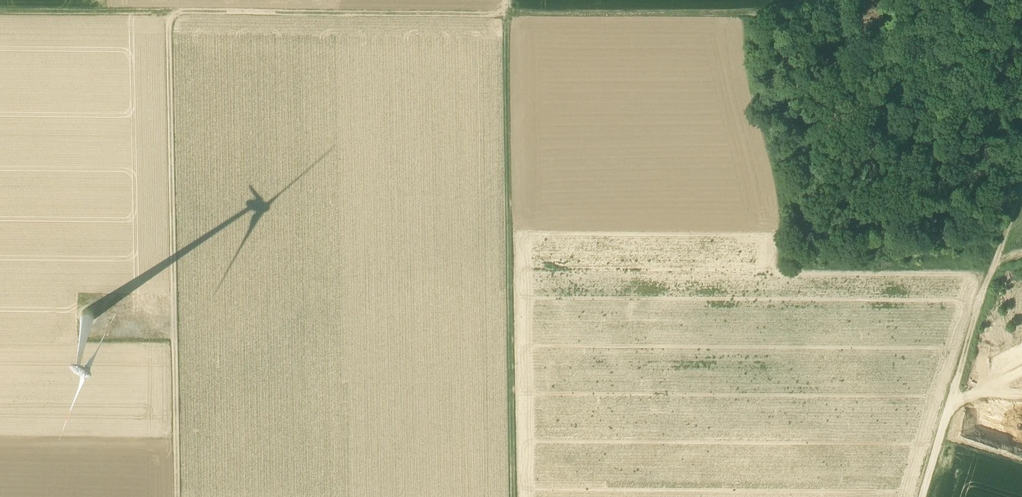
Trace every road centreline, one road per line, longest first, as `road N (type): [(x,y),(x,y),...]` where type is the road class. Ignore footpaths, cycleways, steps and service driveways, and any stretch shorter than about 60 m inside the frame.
road 1 (track): [(504,15),(1021,21)]
road 2 (track): [(0,12),(504,15)]
road 3 (track): [(178,496),(170,14)]
road 4 (track): [(504,15),(513,496)]
road 5 (track): [(1021,164),(921,496)]

